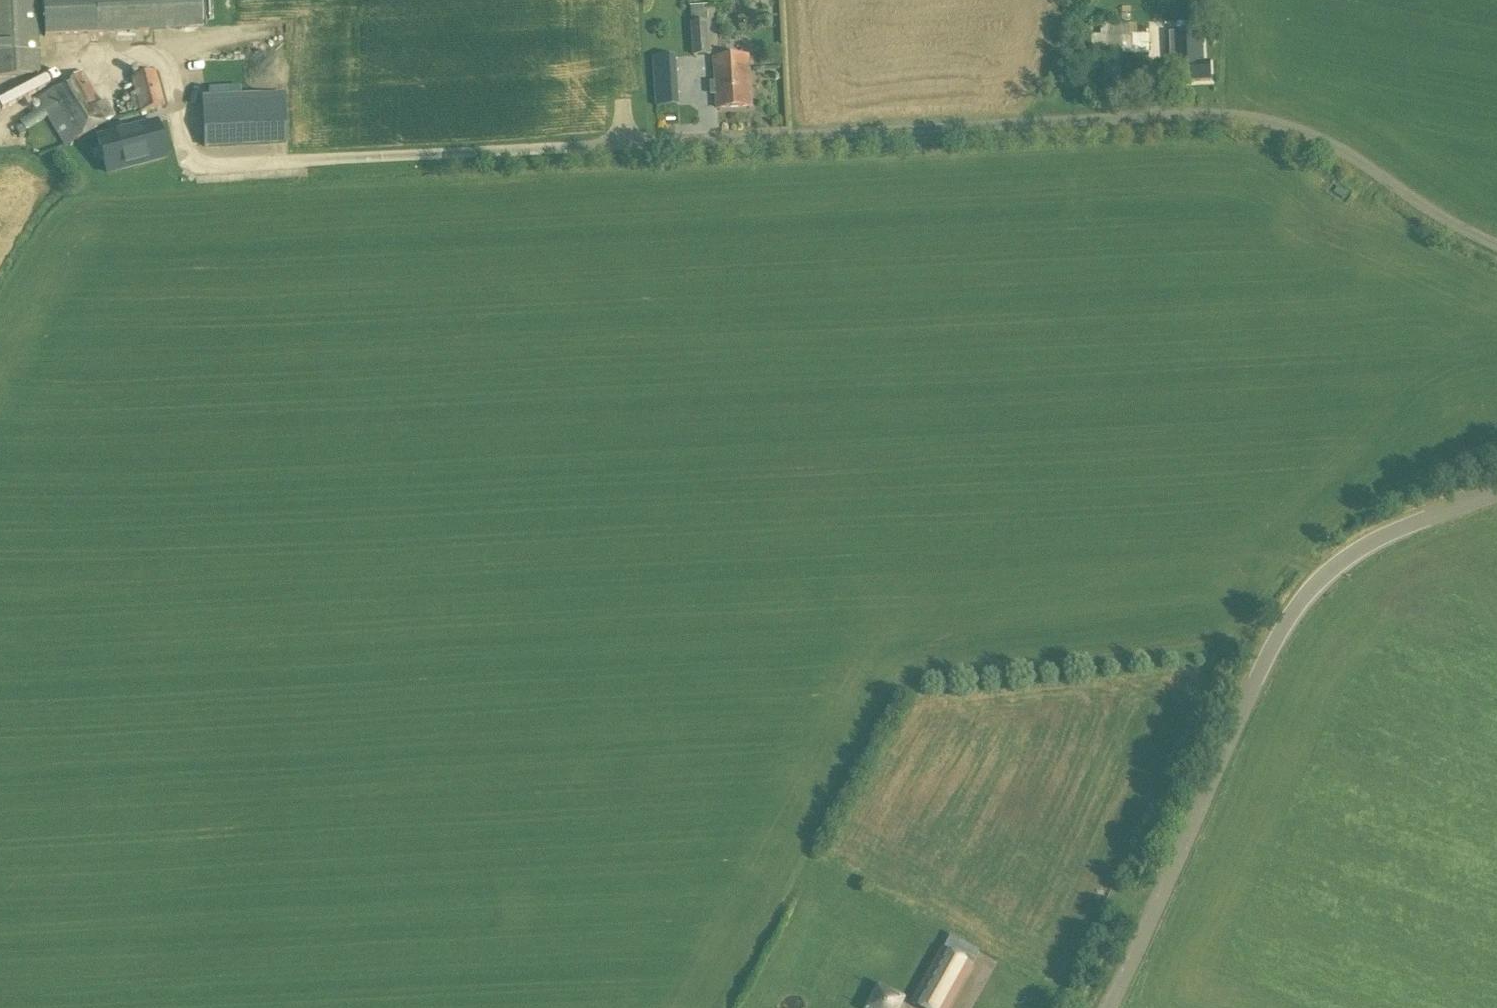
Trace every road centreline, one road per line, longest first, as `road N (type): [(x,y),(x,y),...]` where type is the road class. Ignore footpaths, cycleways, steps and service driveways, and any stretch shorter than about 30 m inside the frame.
road 1 (unclassified): [(1496,247),(1341,151),(1249,121),(231,167)]
road 2 (tertiary): [(1110,1007),(1294,616),(1353,558),(1496,498)]

